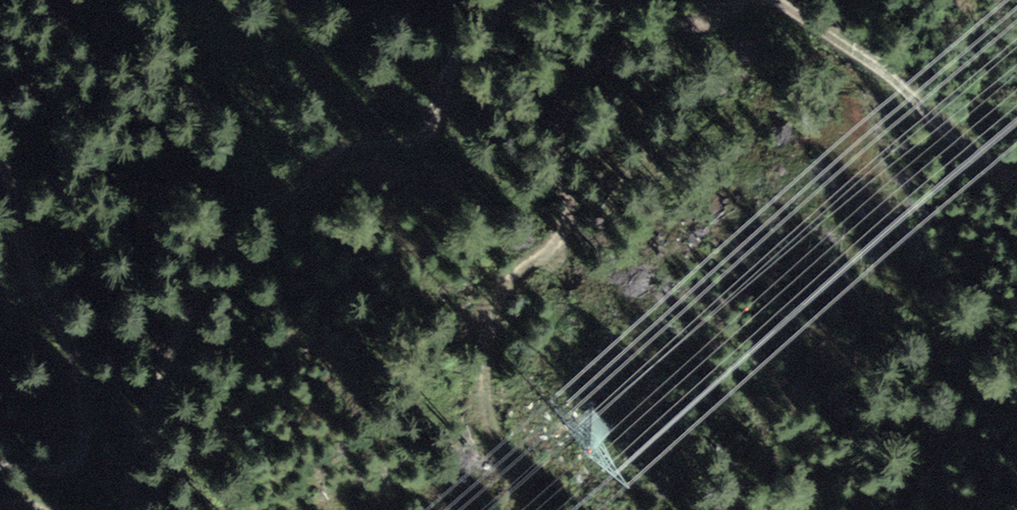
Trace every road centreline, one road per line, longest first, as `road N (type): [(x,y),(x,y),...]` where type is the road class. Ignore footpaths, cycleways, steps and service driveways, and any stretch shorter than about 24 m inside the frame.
road 1 (track): [(644,0),(523,12),(410,138),(349,144),(211,294),(158,425),(99,508),(33,496),(0,504)]
road 2 (track): [(0,468),(54,470),(80,452),(69,350),(51,300),(19,250),(0,138)]
road 3 (track): [(738,0),(689,22),(589,98),(566,165),(560,229),(510,315)]
road 4 (track): [(1016,176),(987,165),(779,0)]

